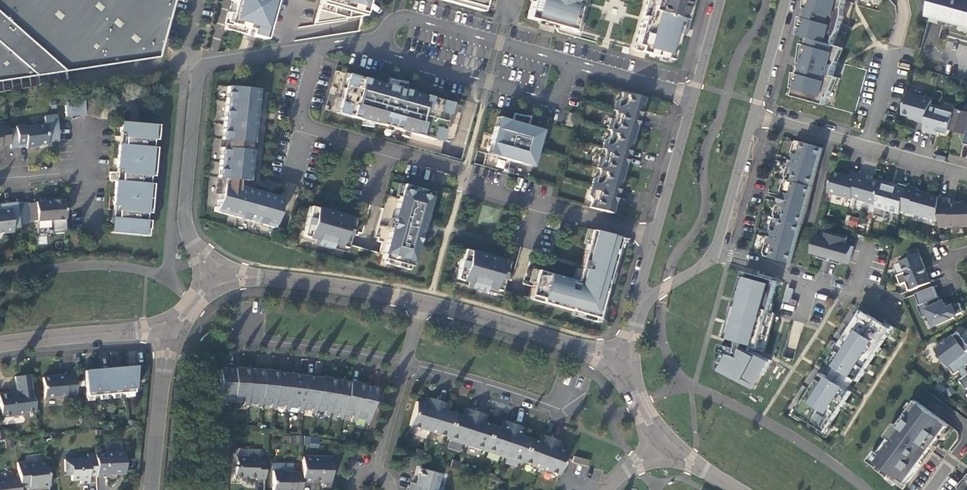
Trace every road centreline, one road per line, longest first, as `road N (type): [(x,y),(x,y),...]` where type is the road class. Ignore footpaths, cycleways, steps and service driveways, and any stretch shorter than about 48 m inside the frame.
road 1 (residential): [(317,48),(300,117),(308,127),(653,237)]
road 2 (residential): [(380,43),(385,51),(547,98),(561,97),(571,62)]
road 3 (residential): [(966,175),(754,116)]
road 4 (residential): [(197,76),(186,224),(223,279)]
road 5 (residential): [(420,302),(619,371)]
road 6 (residential): [(571,62),(411,18),(394,24),(380,43)]
road 7 (residential): [(223,279),(271,278),(420,302)]
road 8 (residential): [(236,308),(264,352),(407,366)]
road 9 (residential): [(407,366),(545,406),(576,400)]
road 10 (residential): [(0,349),(171,332)]
road 11 (residential): [(171,332),(151,489)]
road 12 (residential): [(695,94),(653,237)]
road 13 (residential): [(718,252),(754,116)]
road 14 (residential): [(571,62),(695,94)]
road 15 (residential): [(197,76),(206,65),(317,48)]
road 16 (residential): [(754,116),(786,0)]

